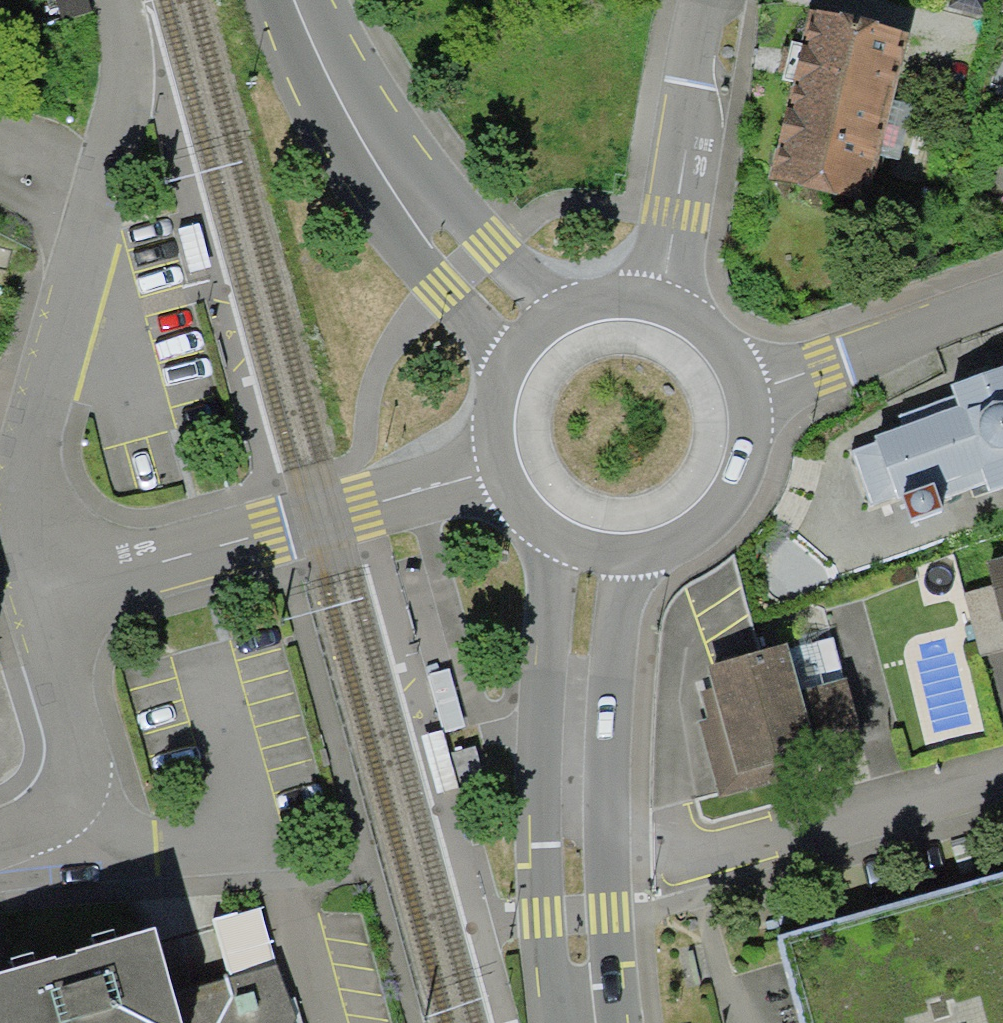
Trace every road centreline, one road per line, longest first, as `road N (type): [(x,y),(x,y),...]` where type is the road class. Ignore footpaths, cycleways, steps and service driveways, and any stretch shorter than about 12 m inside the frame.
road 1 (residential): [(118,0),(130,59),(126,116),(45,384),(34,450),(29,501),(41,592)]
road 2 (residential): [(41,592),(519,464)]
road 3 (secondary): [(600,533),(576,709),(575,917),(587,1022)]
road 4 (secondary): [(296,0),(328,77),(403,196),(541,351)]
road 5 (residential): [(718,0),(653,321)]
road 6 (residential): [(694,863),(1002,777)]
road 7 (residential): [(41,592),(82,758),(67,805),(0,841)]
road 8 (residential): [(726,395),(1002,307)]
road 9 (secondary): [(600,533),(656,530),(702,500),(728,453),(726,395)]
road 10 (secondary): [(653,321),(597,319),(541,351)]
road 11 (secondary): [(541,351),(514,403),(519,464)]

